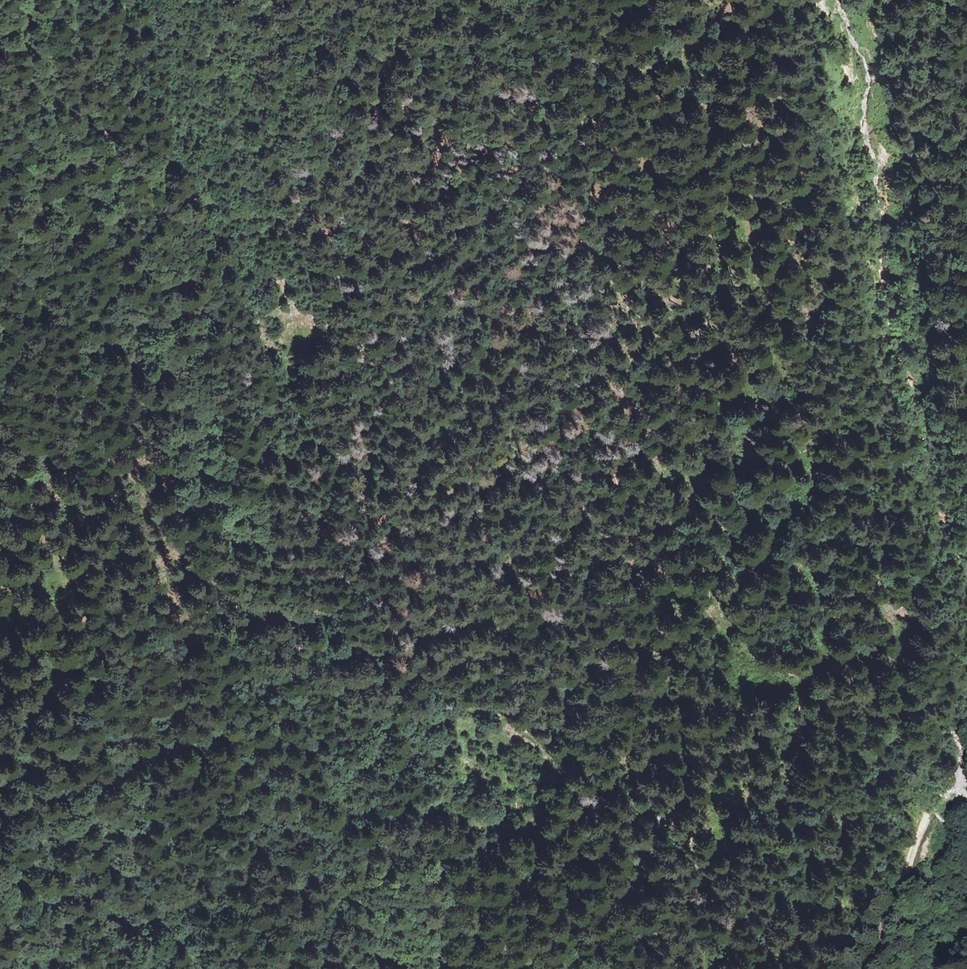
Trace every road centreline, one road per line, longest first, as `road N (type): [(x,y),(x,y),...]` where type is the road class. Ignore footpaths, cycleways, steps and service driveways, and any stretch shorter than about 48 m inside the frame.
road 1 (track): [(865,968),(933,805),(956,790),(966,797)]

